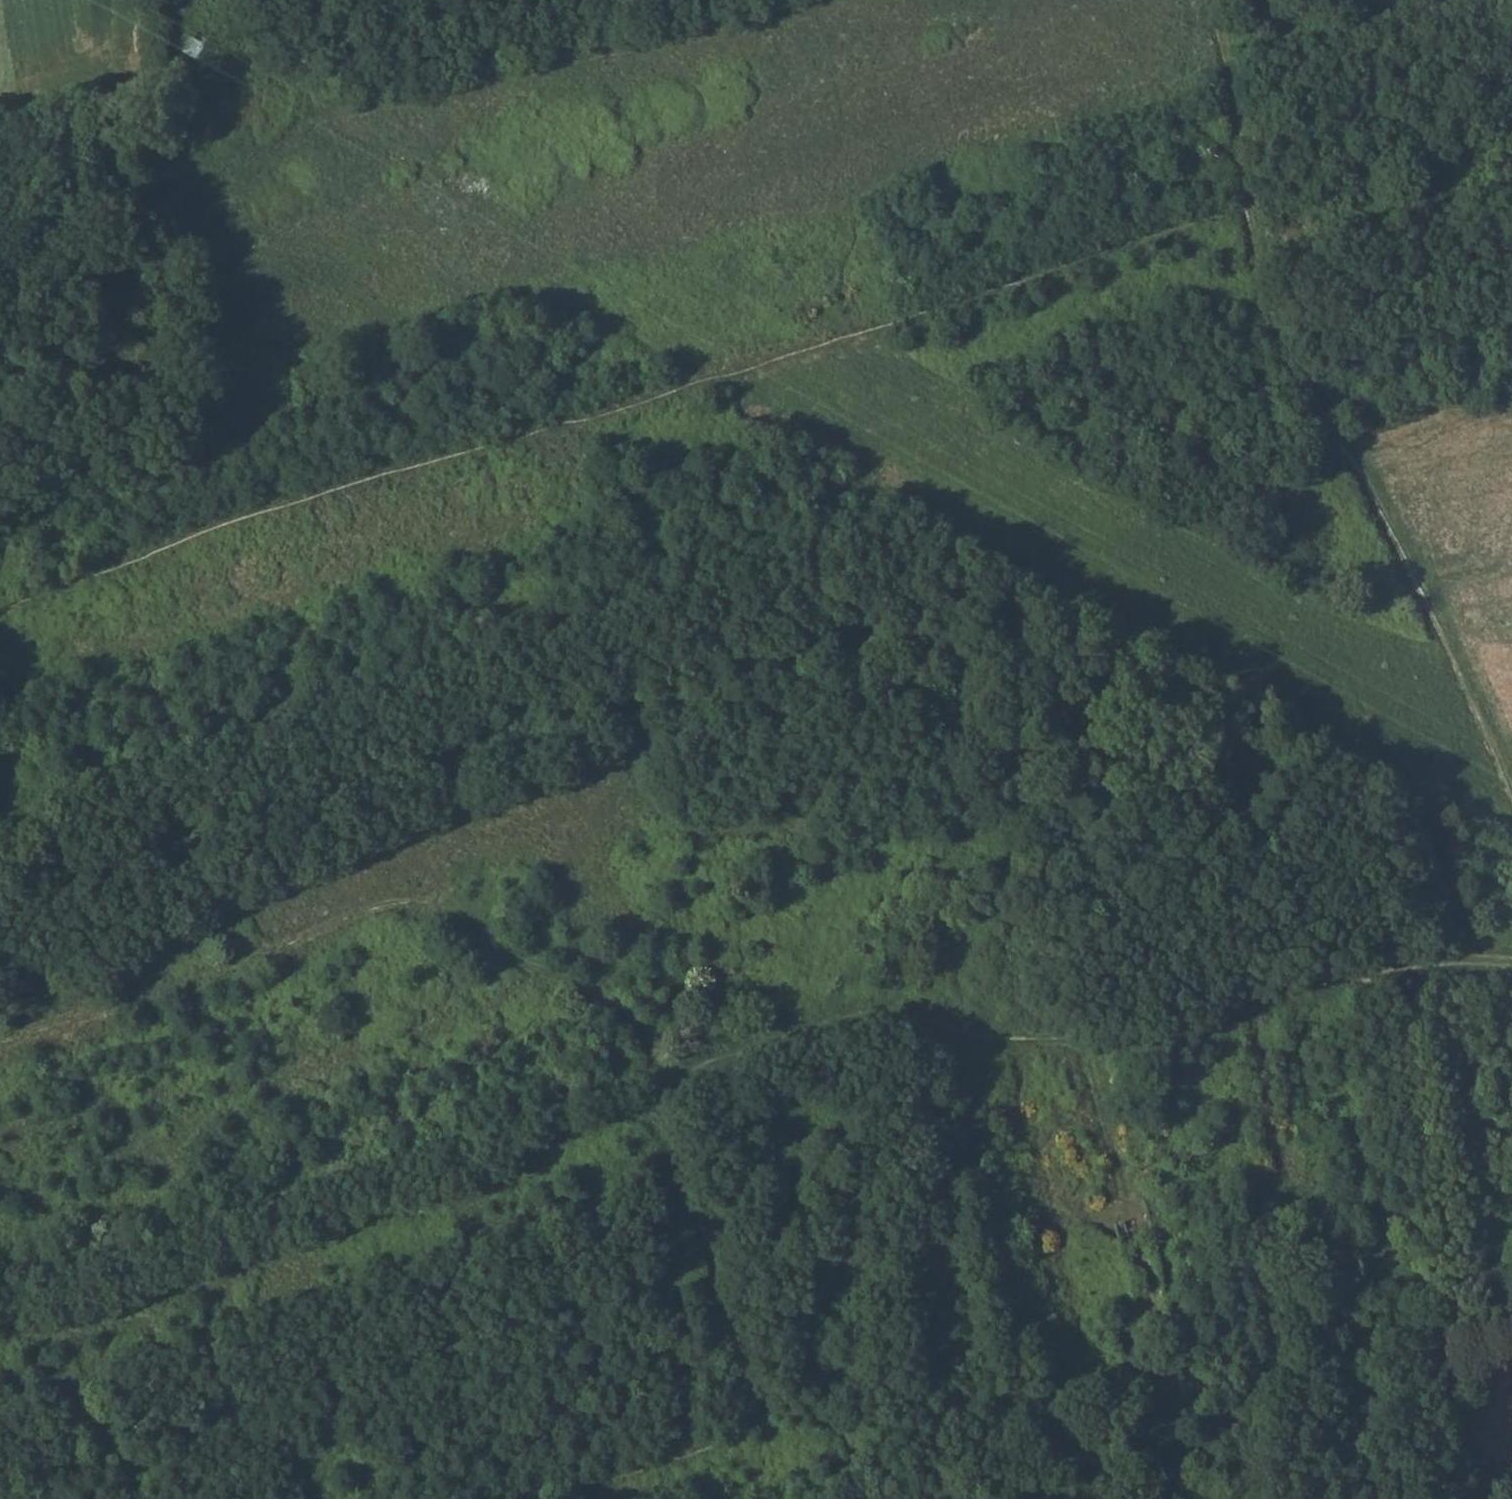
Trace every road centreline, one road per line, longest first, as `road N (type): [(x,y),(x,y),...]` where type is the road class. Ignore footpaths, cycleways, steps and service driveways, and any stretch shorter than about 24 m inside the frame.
road 1 (track): [(760,1404),(670,1120),(670,1097),(688,1073),(861,1017),(954,1014),(1015,1034),(1135,1039),(1419,965),(1511,956)]
road 2 (track): [(1211,0),(1208,68),(1230,170),(1286,337),(1511,801)]

